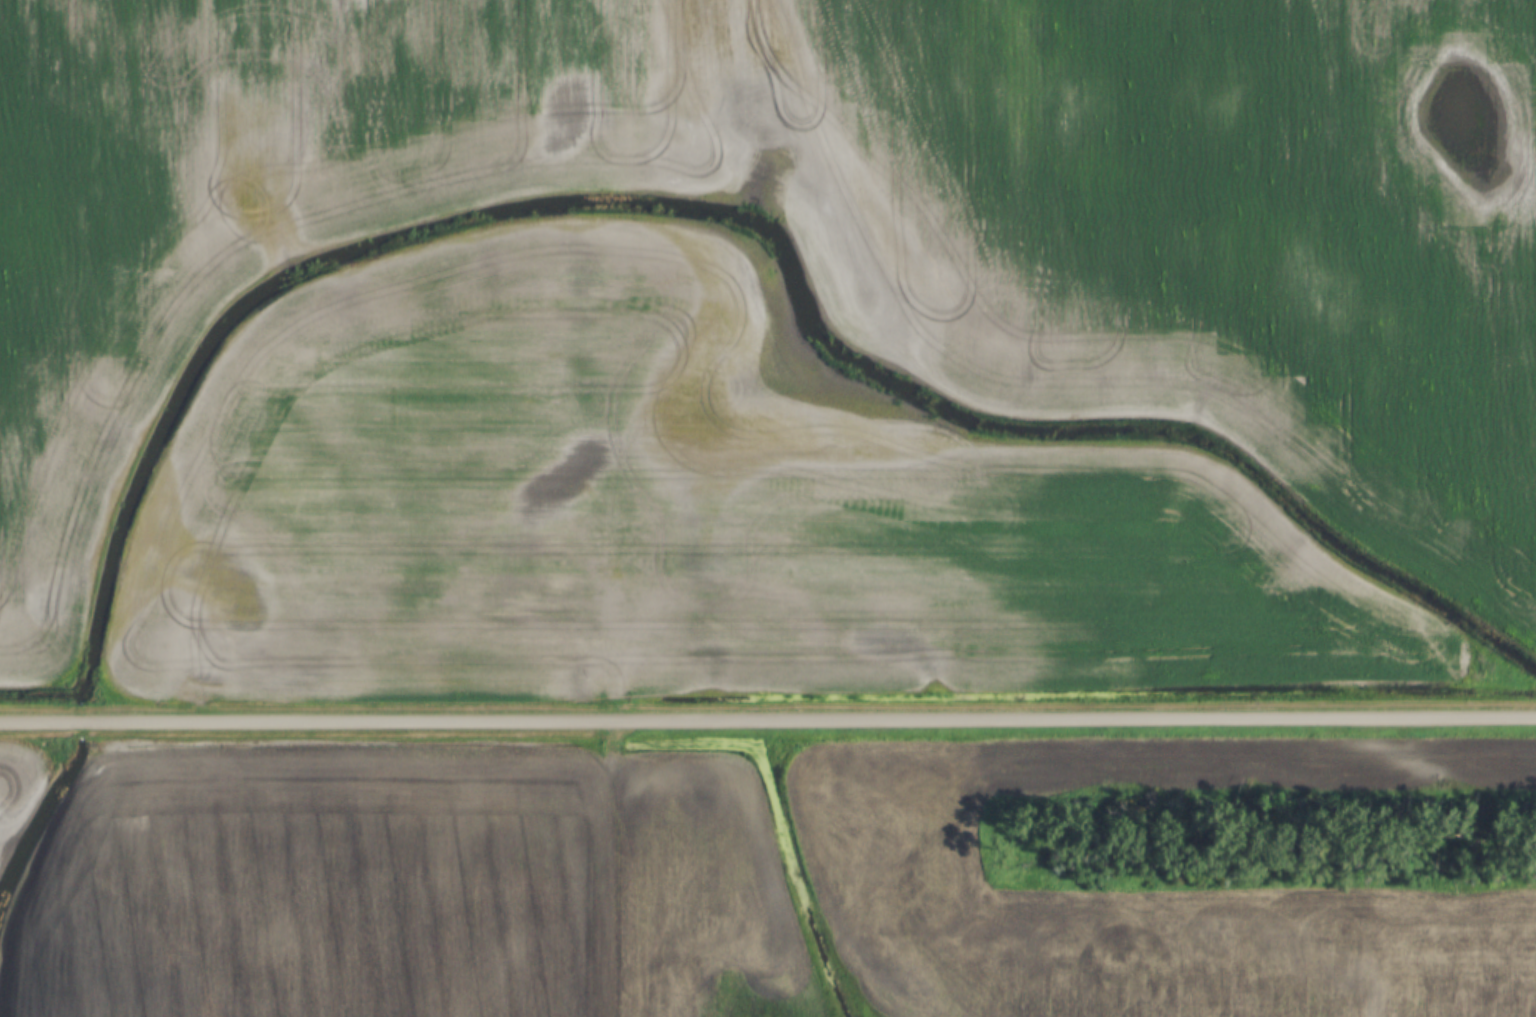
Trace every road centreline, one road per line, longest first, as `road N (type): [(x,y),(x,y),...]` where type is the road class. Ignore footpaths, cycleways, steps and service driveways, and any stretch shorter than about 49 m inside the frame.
road 1 (residential): [(1535,720),(0,721)]

